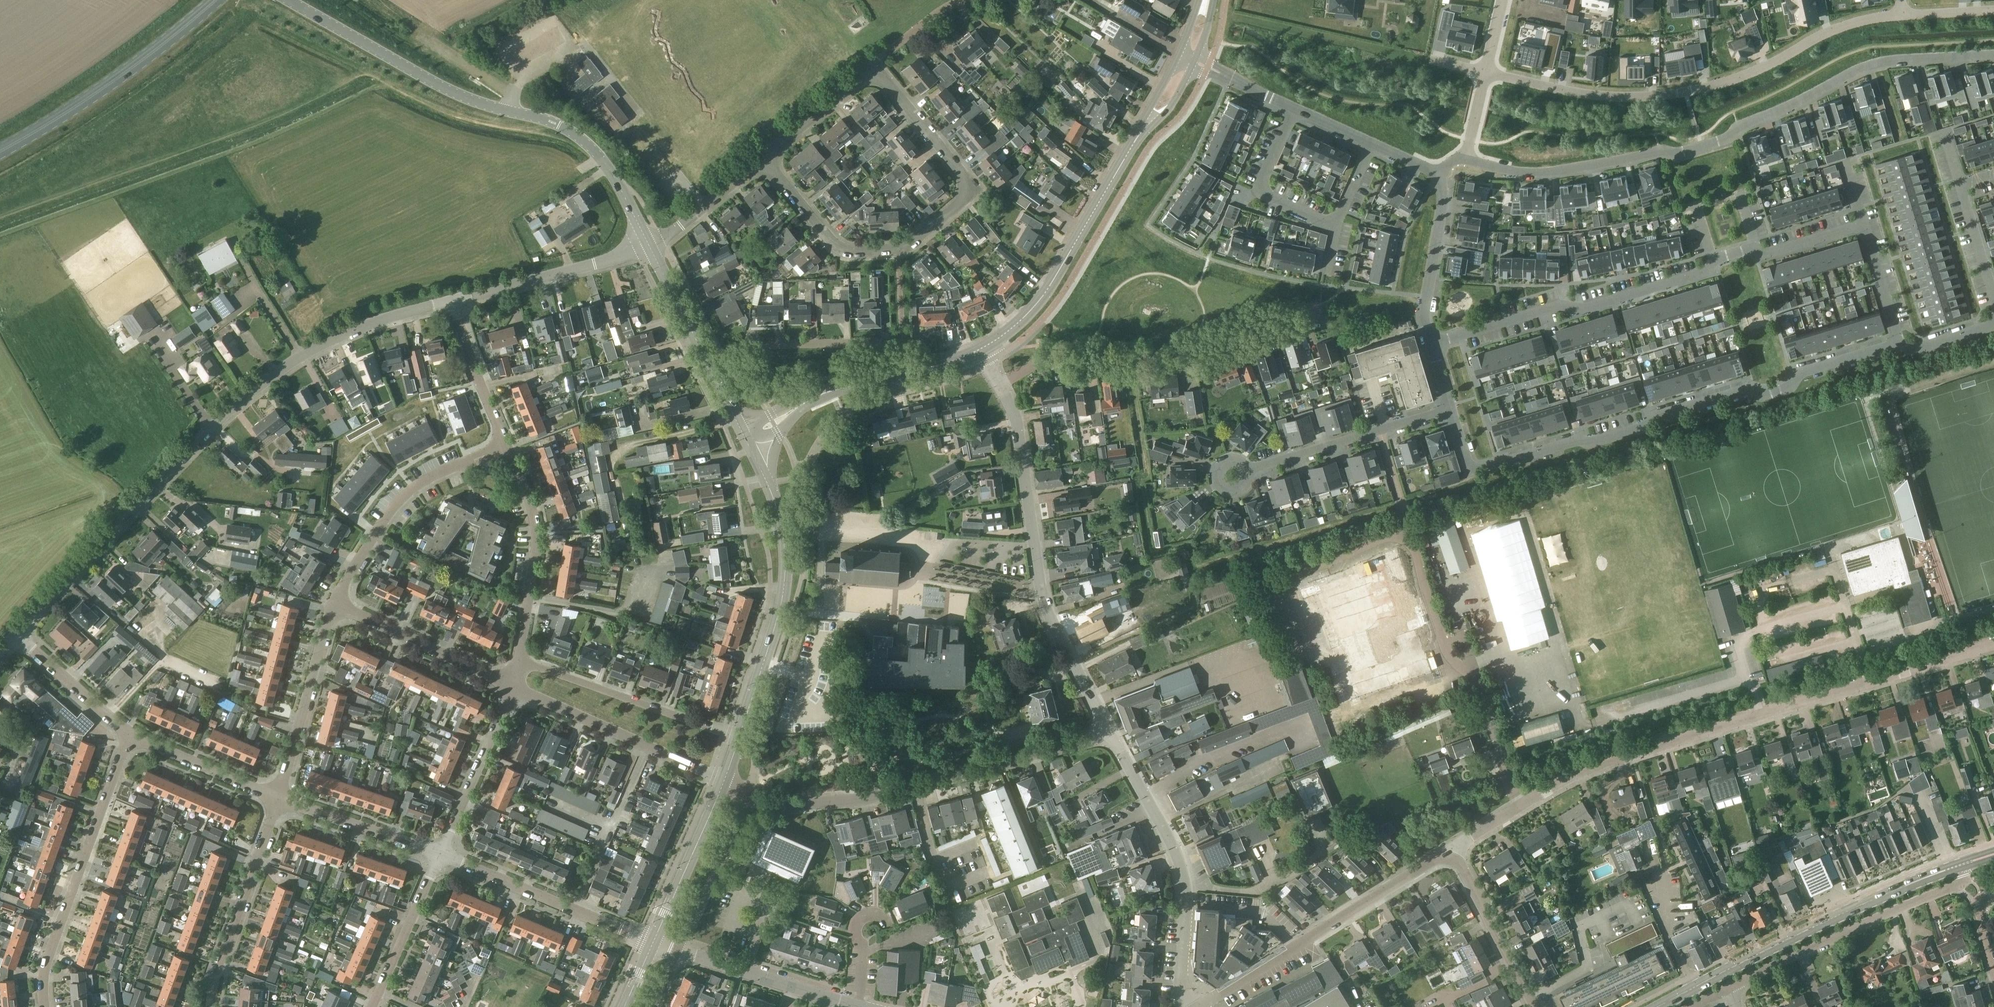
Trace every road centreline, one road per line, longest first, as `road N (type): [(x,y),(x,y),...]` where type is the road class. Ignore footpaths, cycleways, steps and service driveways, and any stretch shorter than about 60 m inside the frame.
road 1 (residential): [(1993,643),(1611,756),(1562,778),(1454,851)]
road 2 (residential): [(17,634),(211,431),(298,359),(343,335),(451,301)]
road 3 (residential): [(1993,55),(1871,65),(1738,125),(1724,139),(1680,152),(1523,172),(1466,159)]
road 4 (residential): [(1451,409),(1470,472),(1577,440),(1594,443),(1746,390),(1768,395),(1793,387),(1798,374),(1898,345)]
road 5 (residential): [(1431,344),(1561,307),(1588,310),(1706,272),(1713,261),(1754,248),(1769,255),(1863,226)]
road 6 (residential): [(1486,72),(1590,95),(1686,93),(1759,70),(1839,27),(1900,14)]
road 7 (residential): [(872,65),(965,176),(961,202),(907,246),(850,251),(831,241),(765,160)]
road 8 (residential): [(724,782),(768,801),(833,802),(1112,735)]
road 9 (residential): [(1112,735),(1047,613),(1016,416),(1000,383)]
road 10 (tertiary): [(1658,1006),(1962,864)]
road 11 (residential): [(1000,383),(1041,363),(1188,355),(1319,307)]
road 12 (tertiary): [(739,737),(779,614),(785,563),(776,506),(751,449)]
road 13 (residential): [(1199,1006),(1454,851)]
road 14 (residential): [(1191,1006),(1181,989),(1179,864),(1112,735)]
road 15 (residential): [(45,1006),(45,968),(129,734)]
road 16 (tertiary): [(982,349),(1053,284),(1141,130)]
road 17 (residential): [(1731,987),(1958,888),(1962,864)]
road 18 (primary): [(0,151),(158,48),(216,0)]
road 19 (tertiary): [(507,110),(435,84),(288,0)]
road 20 (residential): [(335,604),(386,518),(411,495),(503,445)]
road 21 (residential): [(508,684),(724,782)]
road 22 (residential): [(739,737),(516,661)]
road 23 (residential): [(651,944),(440,854)]
road 24 (residential): [(1233,476),(1451,409)]
road 25 (residential): [(906,373),(903,344),(743,347),(709,363)]
road 26 (residential): [(516,661),(534,533),(503,445)]
road 27 (residential): [(211,1006),(278,797)]
road 28 (residential): [(451,301),(650,245)]
road 29 (residential): [(278,797),(335,604)]
road 30 (residential): [(335,604),(508,684)]
road 31 (residential): [(440,854),(508,684)]
road 32 (tertiary): [(651,944),(724,782)]
road 33 (residential): [(1436,175),(1444,191),(1424,318),(1431,344)]
road 34 (residential): [(440,854),(278,797)]
road 35 (residential): [(1294,108),(1263,188),(1336,226)]
road 36 (residential): [(372,1006),(440,854)]
road 37 (residential): [(1528,996),(1454,851)]
road 38 (residential): [(278,797),(129,734)]
road 39 (residential): [(1528,996),(1586,968),(1581,927),(1632,904)]
road 40 (residential): [(503,445),(451,301)]
road 41 (residential): [(129,734),(17,634)]
road 42 (residential): [(765,160),(872,65)]
road 43 (residential): [(650,245),(765,160)]
road 44 (tertiary): [(617,184),(577,136),(507,110)]
road 45 (tertiary): [(709,363),(650,245)]
road 46 (residential): [(1863,226),(1898,345)]
road 47 (residential): [(860,1006),(855,925),(872,914),(888,925)]

